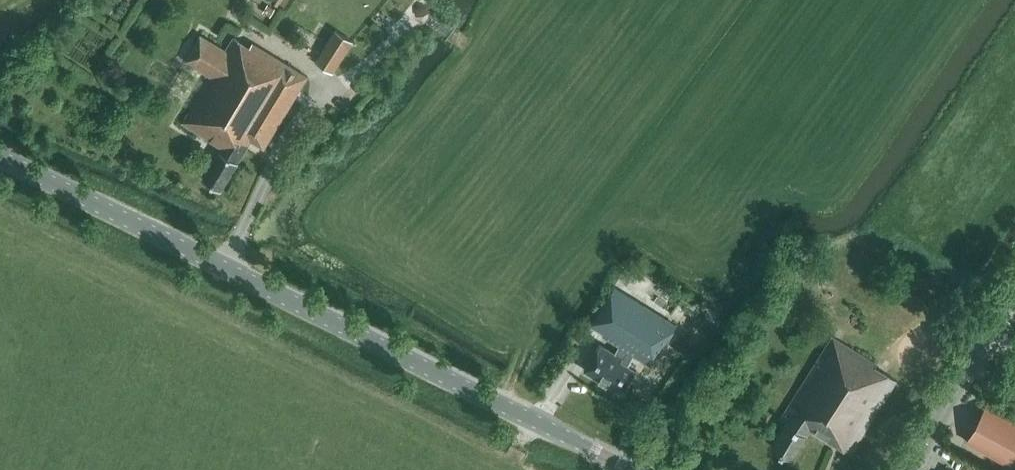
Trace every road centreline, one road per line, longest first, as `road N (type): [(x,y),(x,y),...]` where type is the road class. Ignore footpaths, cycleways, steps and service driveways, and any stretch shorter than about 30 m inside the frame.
road 1 (tertiary): [(629,469),(0,157)]
road 2 (tertiary): [(908,469),(1014,291)]

